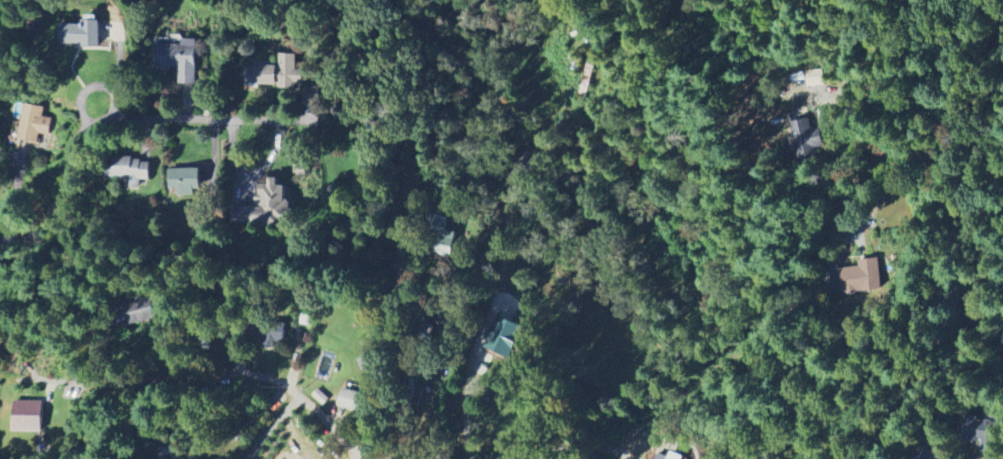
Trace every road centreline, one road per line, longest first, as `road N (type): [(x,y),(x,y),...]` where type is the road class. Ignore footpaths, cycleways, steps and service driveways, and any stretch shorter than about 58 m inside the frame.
road 1 (residential): [(0,252),(51,227),(76,189),(87,144),(120,118),(364,123)]
road 2 (residential): [(367,458),(296,399),(267,391),(34,393)]

